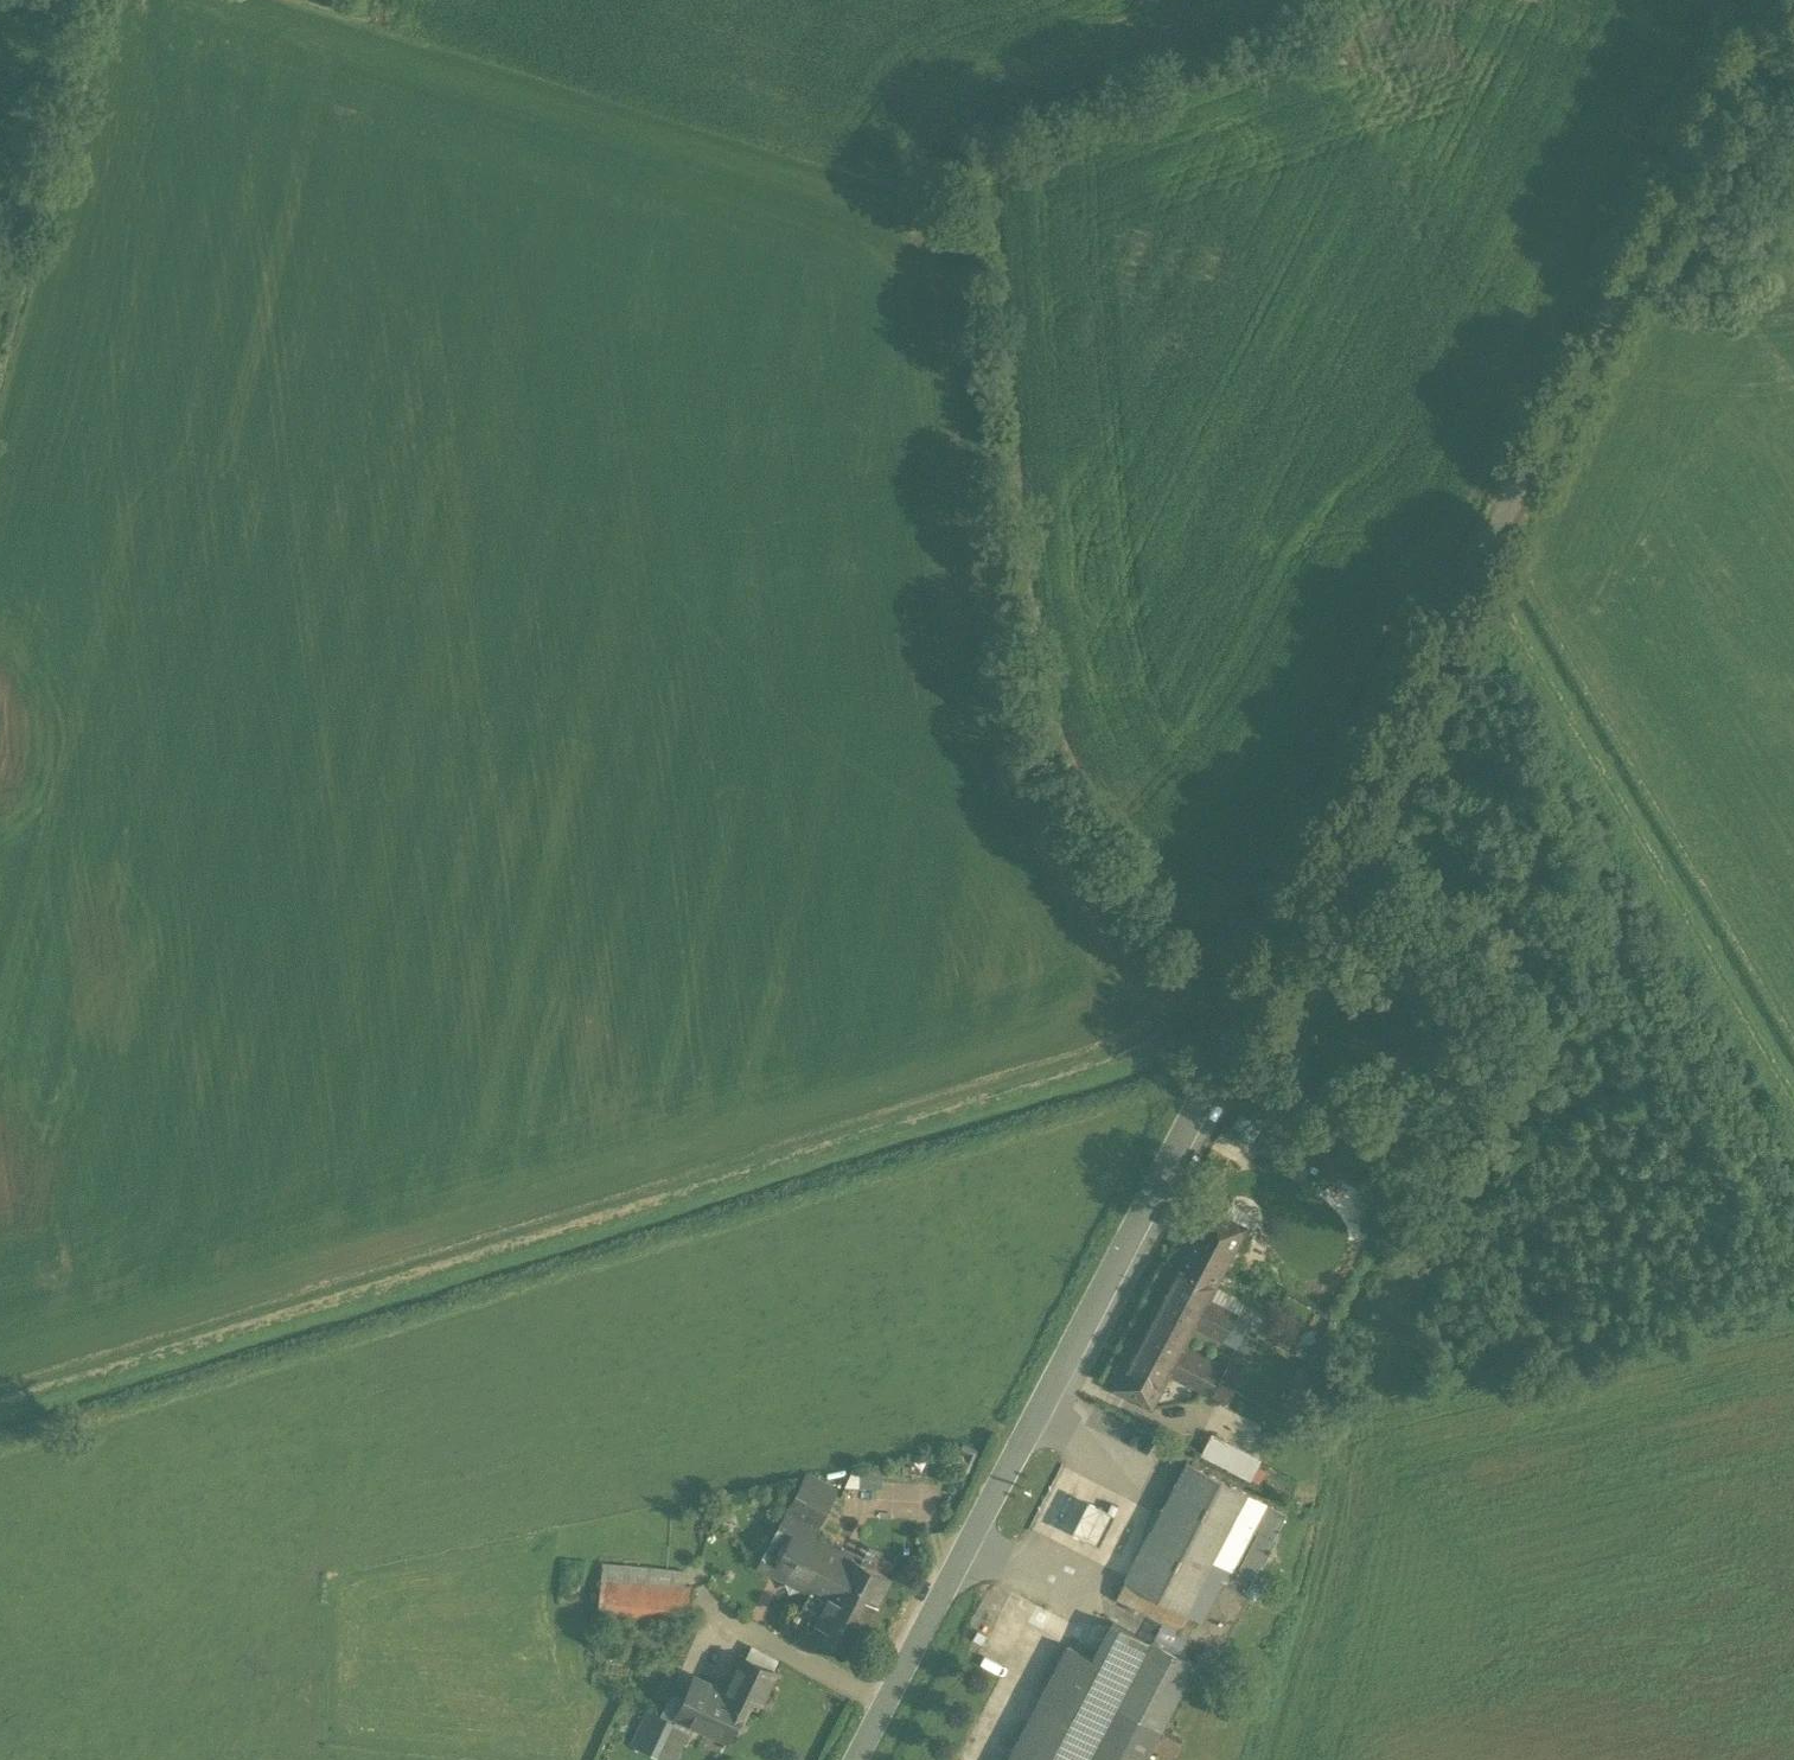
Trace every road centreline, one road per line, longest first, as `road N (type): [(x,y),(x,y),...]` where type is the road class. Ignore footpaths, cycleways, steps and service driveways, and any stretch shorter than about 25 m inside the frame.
road 1 (secondary): [(856,1759),(1769,0)]
road 2 (track): [(1253,1000),(1288,1028),(1307,1067),(1335,1099),(1414,1150),(1440,1186),(1440,1212),(1374,1379),(1377,1421)]
road 3 (track): [(71,0),(0,283)]

